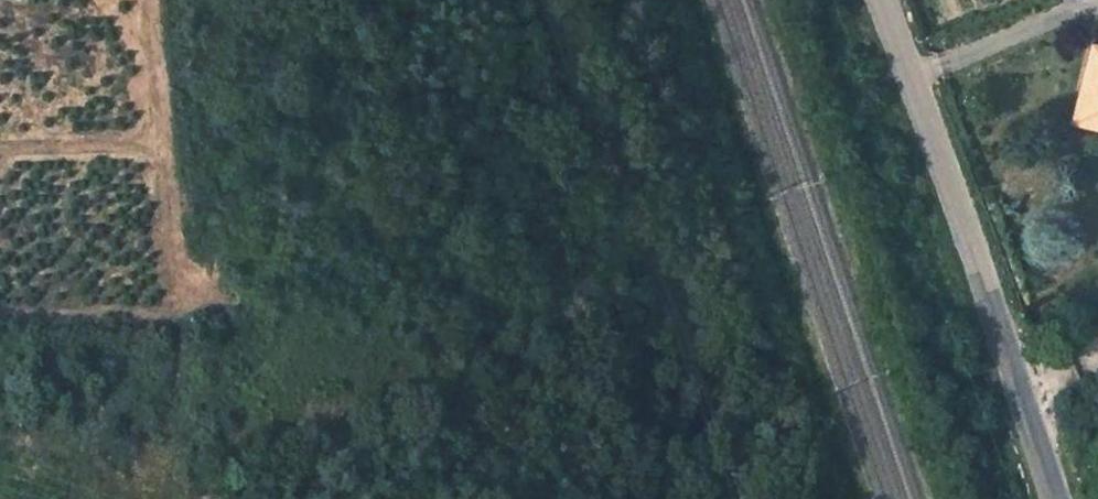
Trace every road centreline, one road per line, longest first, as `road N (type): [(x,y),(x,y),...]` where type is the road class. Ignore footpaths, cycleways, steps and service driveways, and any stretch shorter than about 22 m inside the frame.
road 1 (track): [(738,498),(545,0)]
road 2 (unclassified): [(876,0),(1052,498)]

